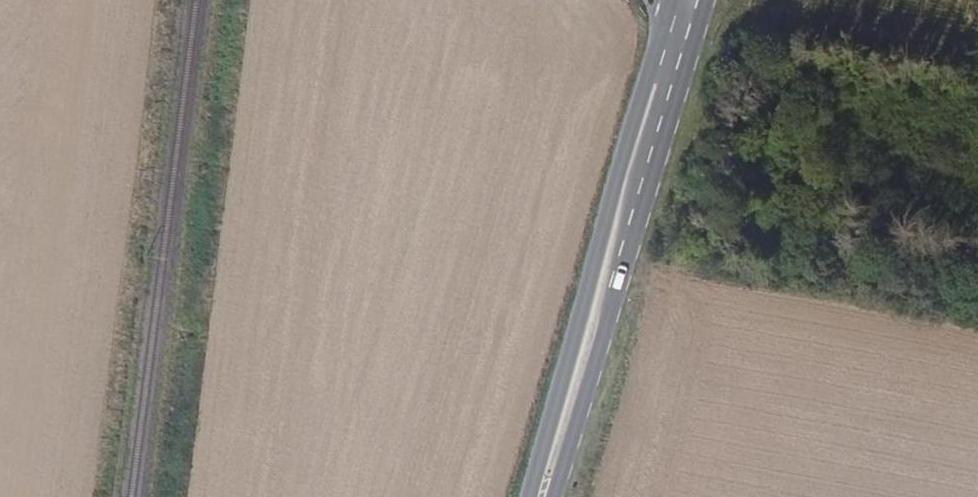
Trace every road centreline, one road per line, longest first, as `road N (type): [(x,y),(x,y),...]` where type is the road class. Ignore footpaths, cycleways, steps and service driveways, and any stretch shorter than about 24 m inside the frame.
road 1 (secondary): [(550,496),(707,4)]
road 2 (secondary): [(672,0),(536,496)]

